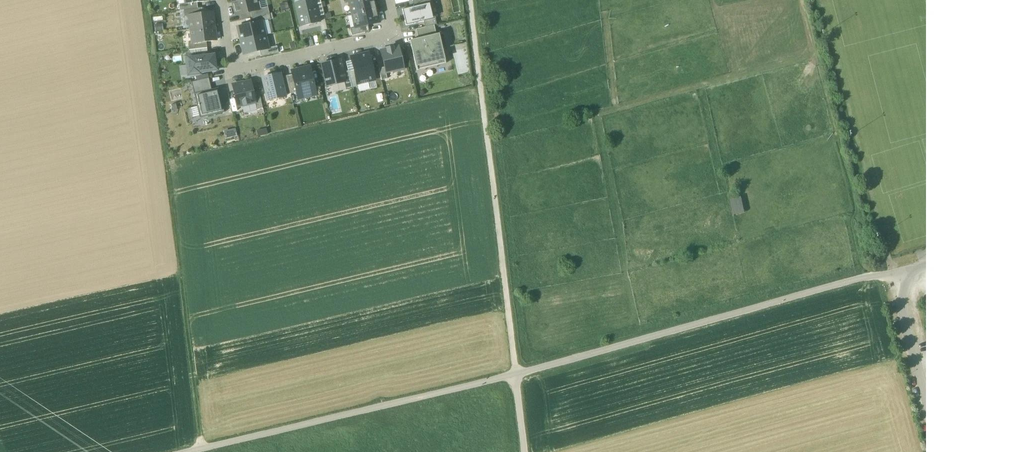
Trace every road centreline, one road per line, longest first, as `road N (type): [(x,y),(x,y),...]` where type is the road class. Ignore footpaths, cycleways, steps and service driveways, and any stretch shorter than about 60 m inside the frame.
road 1 (track): [(896,275),(518,375)]
road 2 (track): [(471,0),(518,375)]
road 3 (track): [(518,375),(199,451)]
road 4 (track): [(875,278),(801,0)]
road 5 (residential): [(386,0),(392,30),(231,71)]

